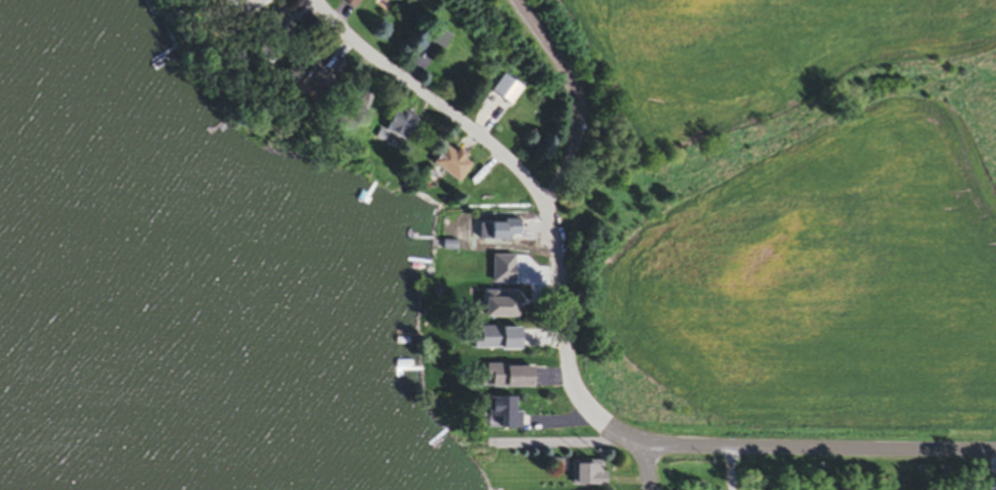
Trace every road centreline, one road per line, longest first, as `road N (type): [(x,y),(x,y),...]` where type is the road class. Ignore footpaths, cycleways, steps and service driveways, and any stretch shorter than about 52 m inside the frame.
road 1 (residential): [(646,443),(606,427),(572,382),(555,238),(533,191),(498,152),(354,42),(313,0)]
road 2 (residential): [(646,443),(995,450)]

